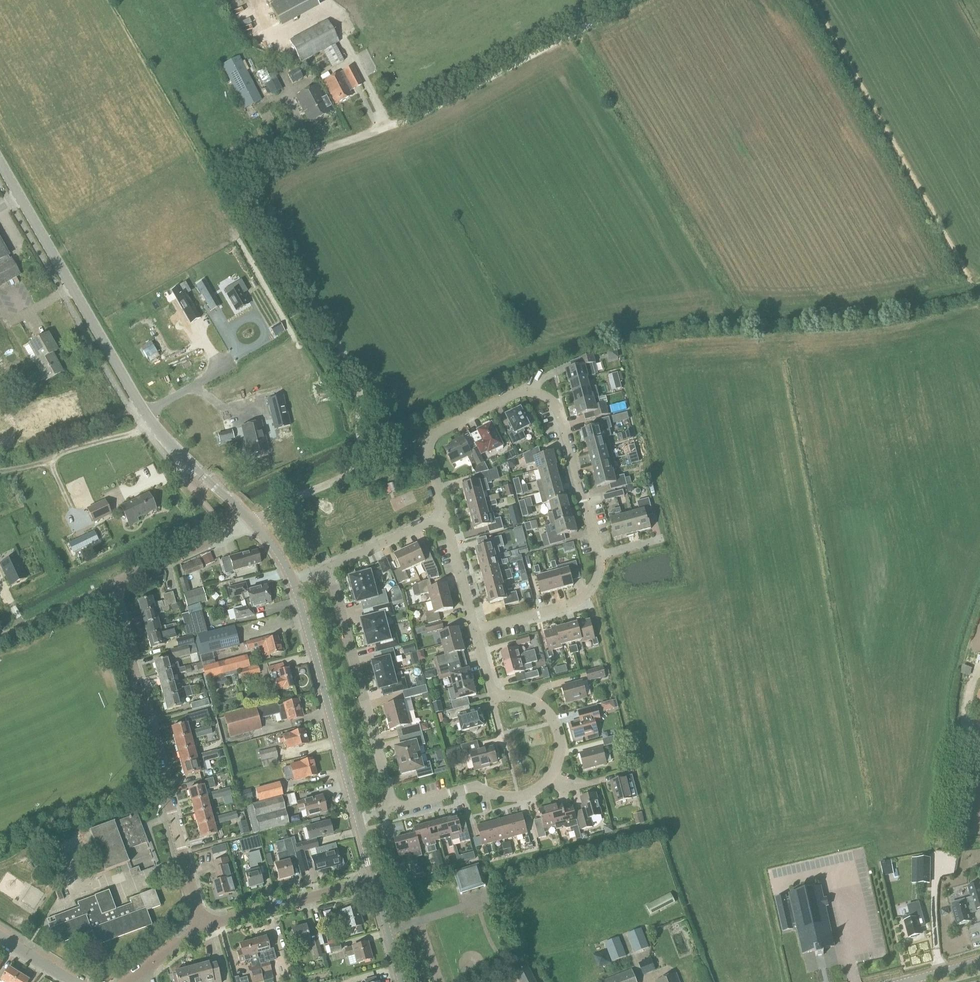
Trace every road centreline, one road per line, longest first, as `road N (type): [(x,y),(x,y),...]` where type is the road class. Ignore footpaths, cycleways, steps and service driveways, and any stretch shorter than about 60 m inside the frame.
road 1 (track): [(252,520),(353,471),(360,416),(356,375),(256,209),(258,178),(402,122),(636,0)]
road 2 (tertiary): [(252,520),(153,424),(0,163)]
road 3 (residential): [(444,514),(429,438),(516,393),(534,393),(561,413),(600,555)]
road 4 (residential): [(394,808),(471,787),(530,795),(561,761),(553,718),(540,706),(491,692),(475,632)]
road 5 (residential): [(205,928),(113,586)]
road 6 (residential): [(328,570),(394,808)]
road 7 (tertiary): [(358,819),(294,584)]
road 8 (unclassified): [(941,973),(934,895),(959,747)]
road 9 (residential): [(205,928),(374,881)]
road 10 (residential): [(600,555),(597,580),(580,601),(475,632)]
road 11 (track): [(0,466),(155,426)]
road 12 (residential): [(113,586),(252,520)]
road 13 (residential): [(444,514),(328,570)]
road 14 (residential): [(113,586),(0,637)]
road 15 (residential): [(475,632),(444,514)]

